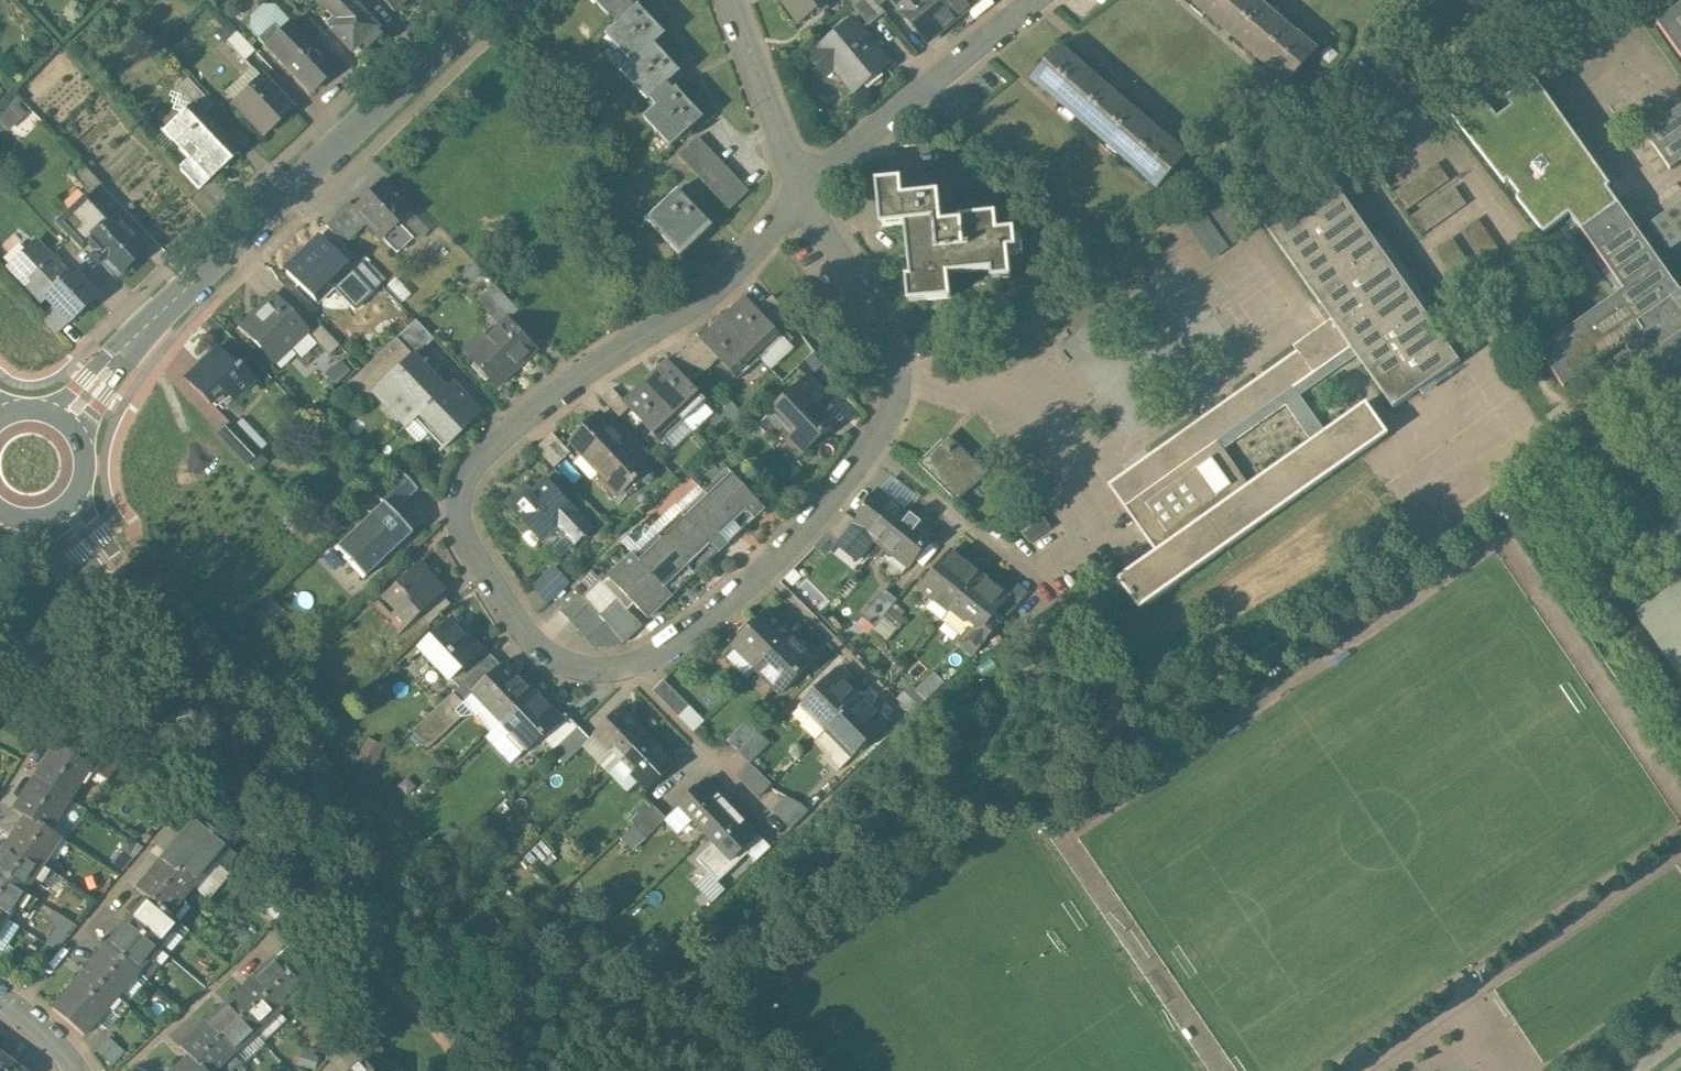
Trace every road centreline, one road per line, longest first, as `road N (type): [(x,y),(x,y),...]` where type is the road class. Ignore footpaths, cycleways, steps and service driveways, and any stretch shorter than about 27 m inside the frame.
road 1 (residential): [(812,185),(898,326),(908,365),(894,410),(839,490),(689,626),(640,655),(618,659),(558,645),(485,550),(468,502),(474,473),(531,405),(709,287),(782,220)]
road 2 (residential): [(490,0),(166,306),(115,365)]
road 3 (residential): [(812,185),(920,86),(1037,0)]
road 4 (residential): [(736,0),(812,185)]

